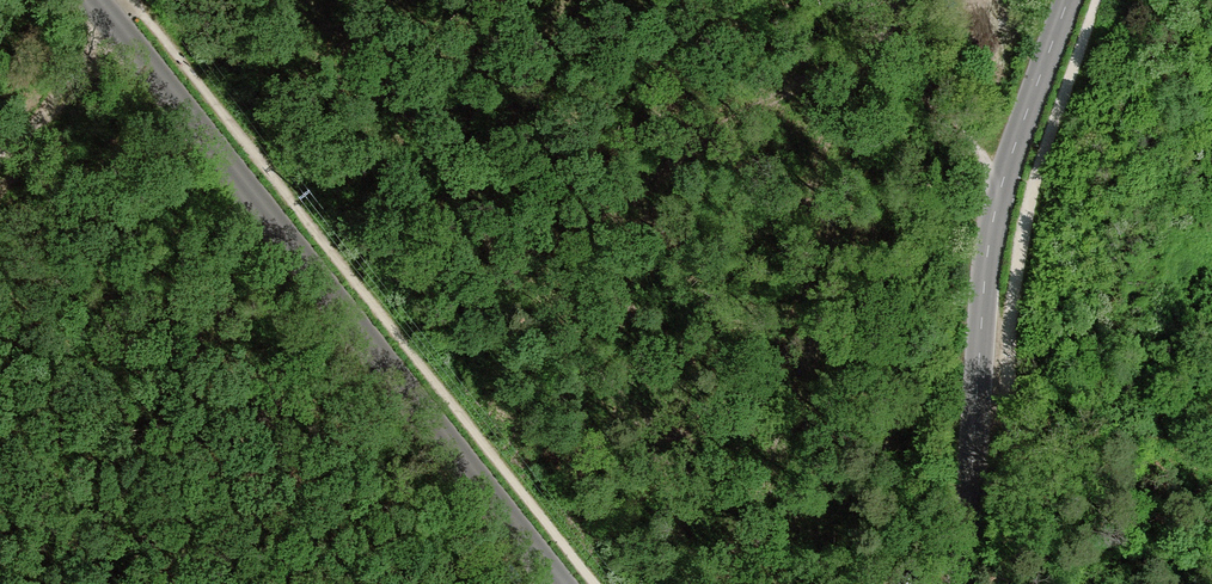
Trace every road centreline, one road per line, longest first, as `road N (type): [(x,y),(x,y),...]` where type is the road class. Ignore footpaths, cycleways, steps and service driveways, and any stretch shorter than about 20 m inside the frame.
road 1 (unclassified): [(559,583),(95,0)]
road 2 (tertiary): [(1071,0),(1001,187),(987,256),(963,583)]
road 3 (track): [(1001,187),(865,0)]
road 4 (track): [(121,29),(75,89),(0,159)]

